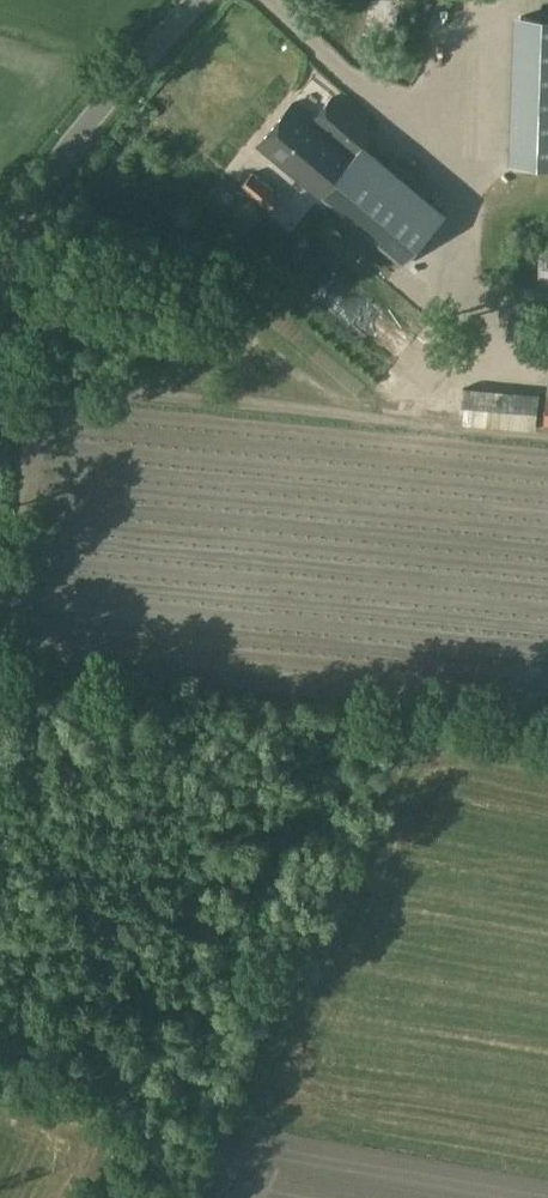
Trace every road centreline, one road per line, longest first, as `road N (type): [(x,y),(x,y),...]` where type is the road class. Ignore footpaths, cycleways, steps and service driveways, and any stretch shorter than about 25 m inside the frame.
road 1 (unclassified): [(0,298),(12,246),(48,173),(197,0)]

